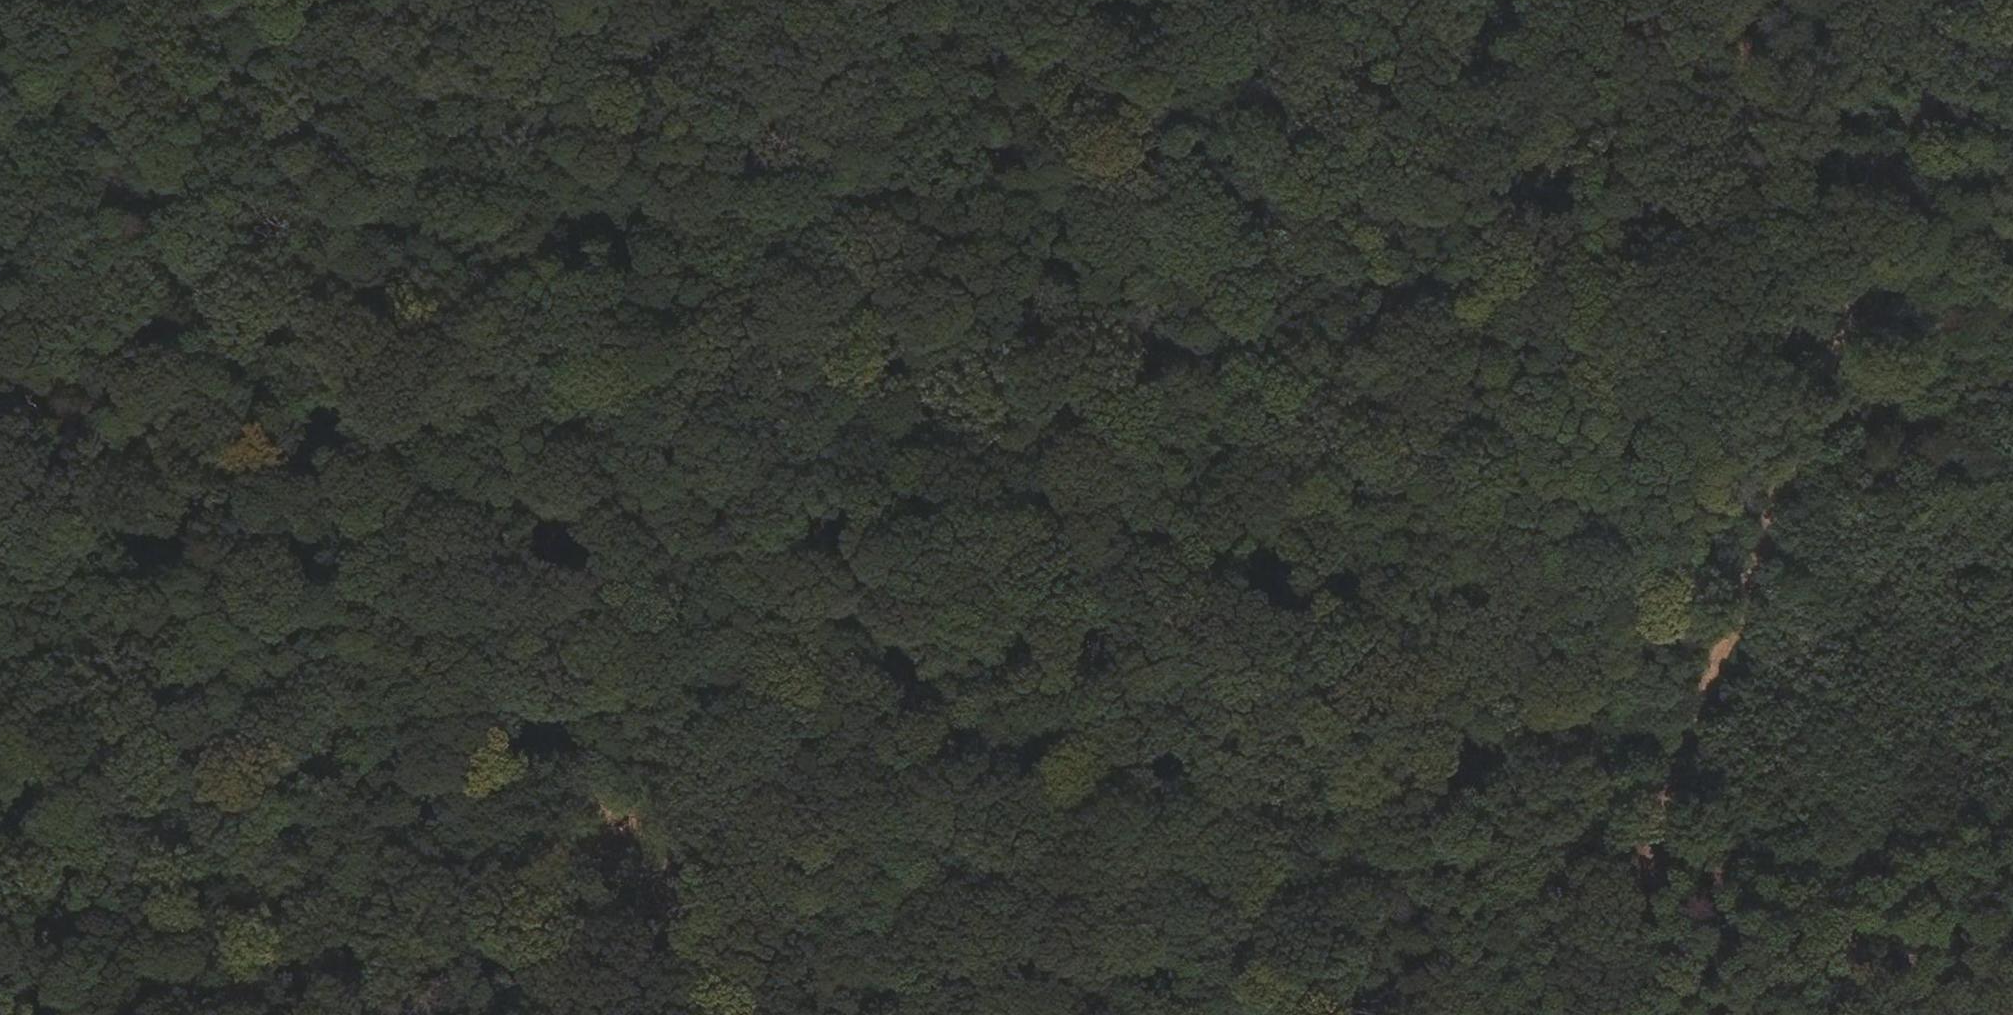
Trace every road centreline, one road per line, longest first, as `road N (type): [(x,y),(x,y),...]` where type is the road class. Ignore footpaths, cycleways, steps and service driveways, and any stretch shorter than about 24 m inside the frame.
road 1 (track): [(1957,0),(1652,850)]
road 2 (track): [(2012,880),(1652,850)]
road 3 (track): [(1652,850),(1617,1014)]

